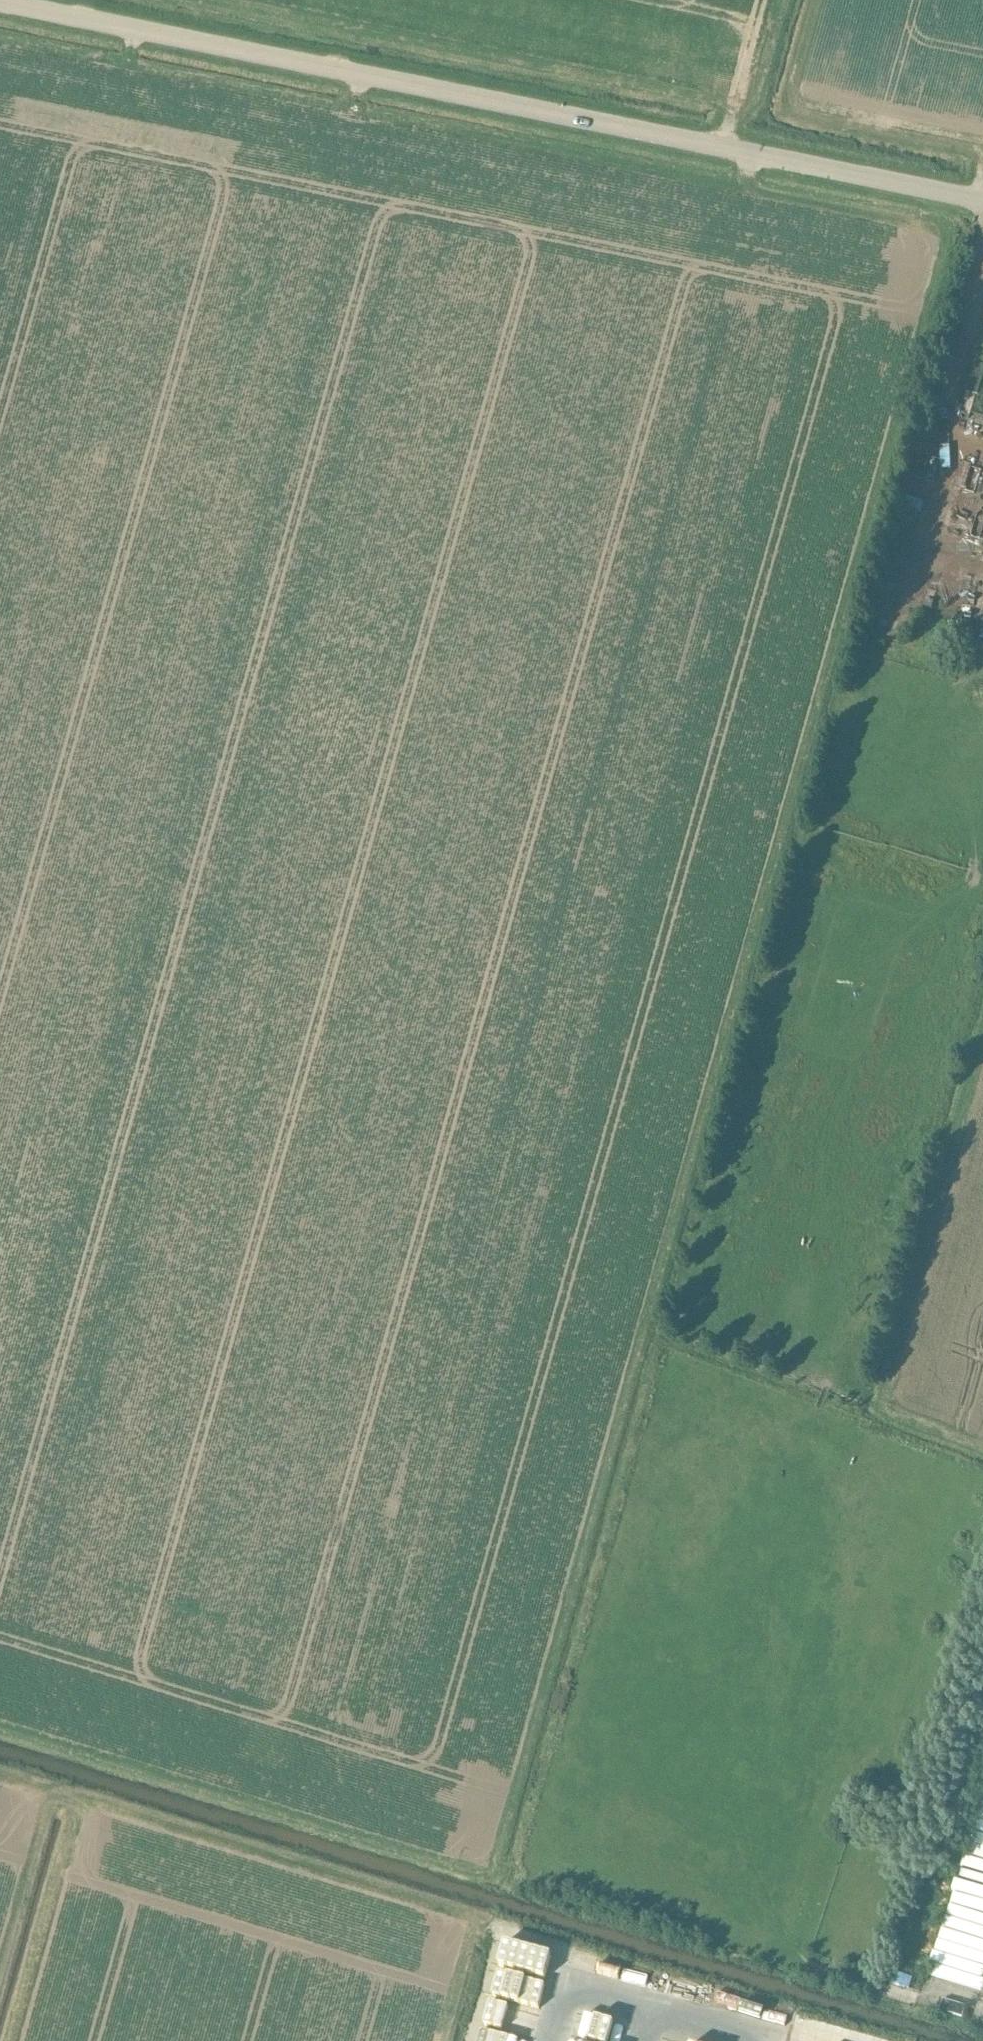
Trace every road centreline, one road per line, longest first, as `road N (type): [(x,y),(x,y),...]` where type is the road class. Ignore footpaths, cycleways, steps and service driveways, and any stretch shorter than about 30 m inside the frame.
road 1 (unclassified): [(982,203),(0,3)]

